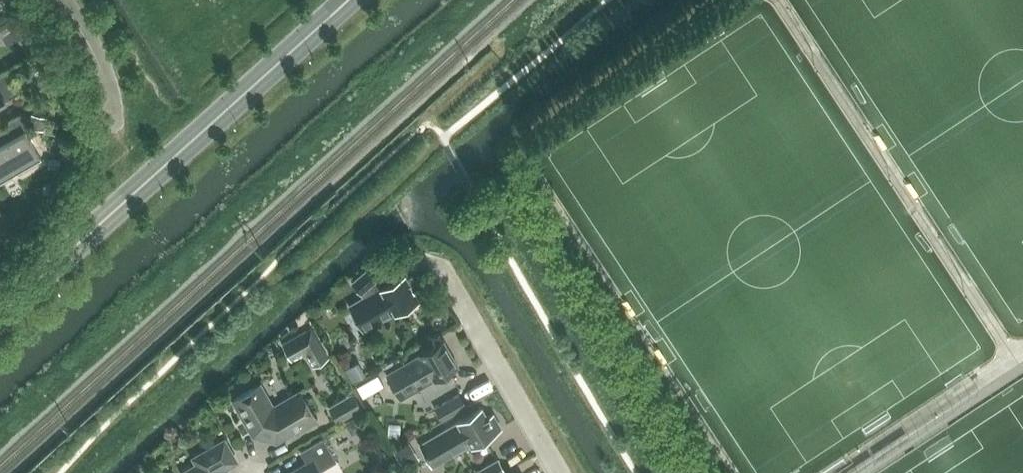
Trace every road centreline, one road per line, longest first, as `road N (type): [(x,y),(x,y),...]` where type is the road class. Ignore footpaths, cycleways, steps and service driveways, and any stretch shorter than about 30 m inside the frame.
road 1 (tertiary): [(0,317),(348,0)]
road 2 (residential): [(436,264),(558,472)]
road 3 (residential): [(112,144),(98,55),(64,0)]

